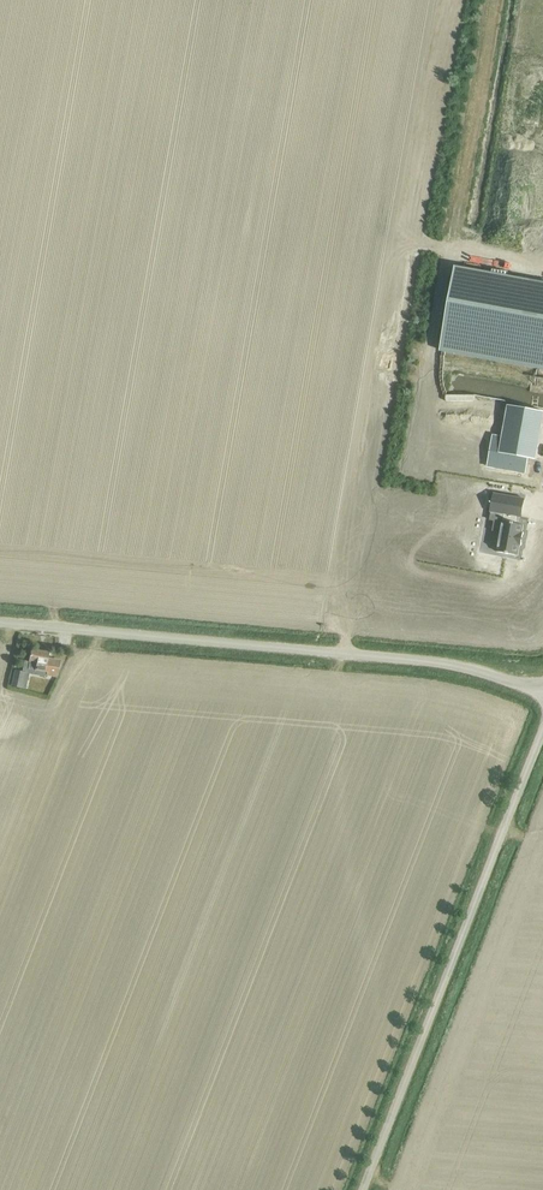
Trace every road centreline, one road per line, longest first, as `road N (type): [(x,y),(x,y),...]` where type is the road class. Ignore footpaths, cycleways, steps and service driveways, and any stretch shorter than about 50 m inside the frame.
road 1 (unclassified): [(542,695),(450,664),(0,623)]
road 2 (unclassified): [(362,1189),(542,726)]

